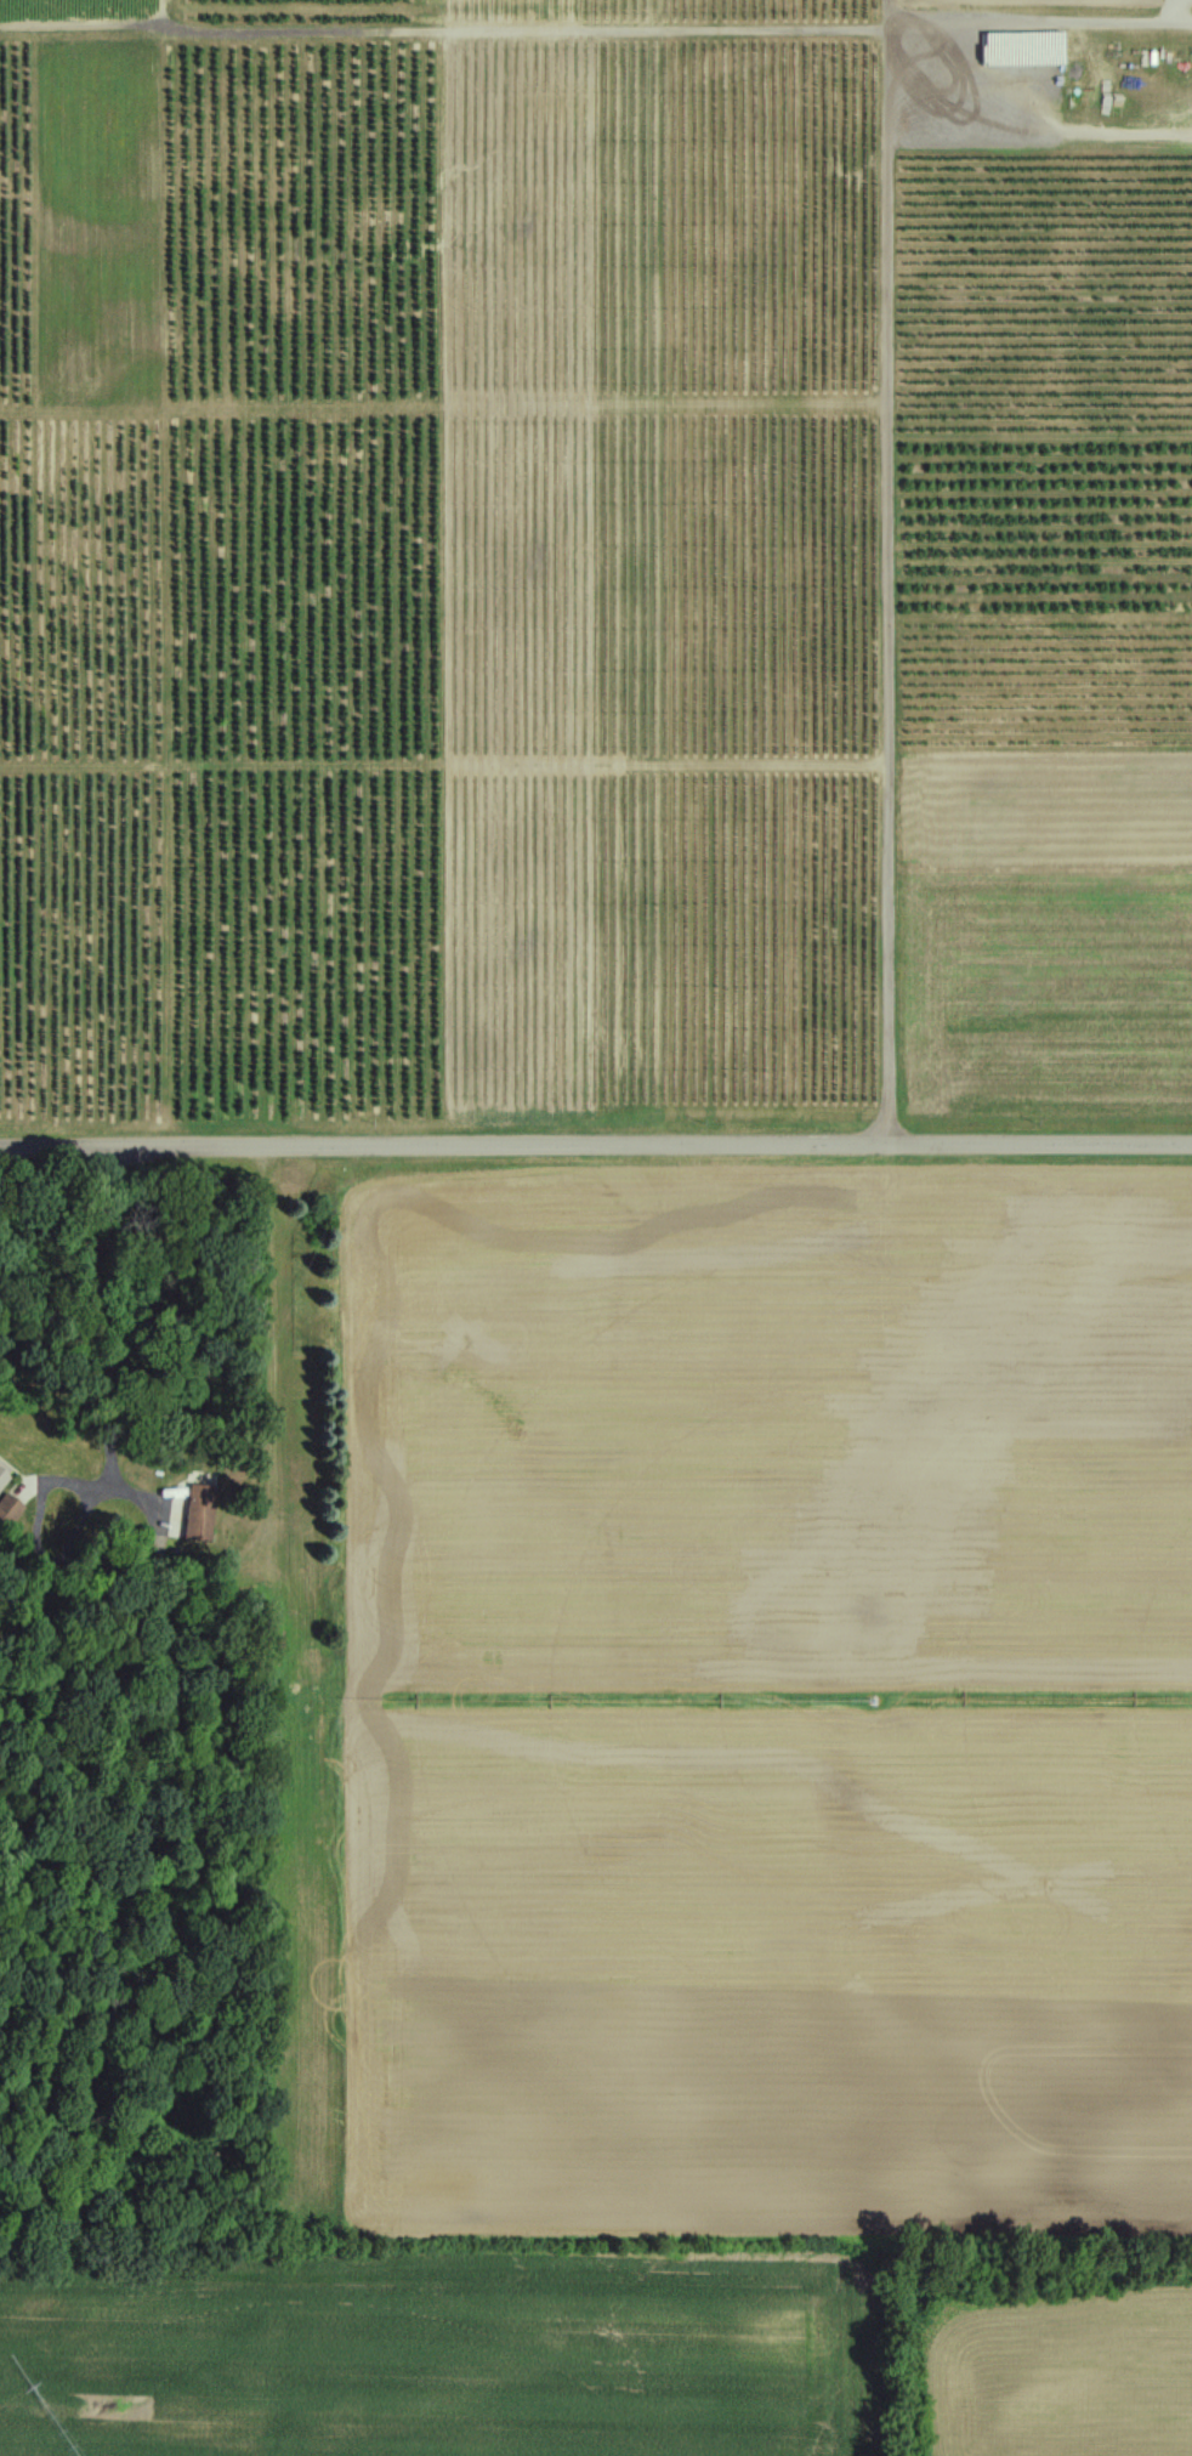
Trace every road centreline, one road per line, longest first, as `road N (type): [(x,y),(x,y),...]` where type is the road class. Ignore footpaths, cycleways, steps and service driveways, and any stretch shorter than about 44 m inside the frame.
road 1 (residential): [(0,1146),(1191,1144)]

